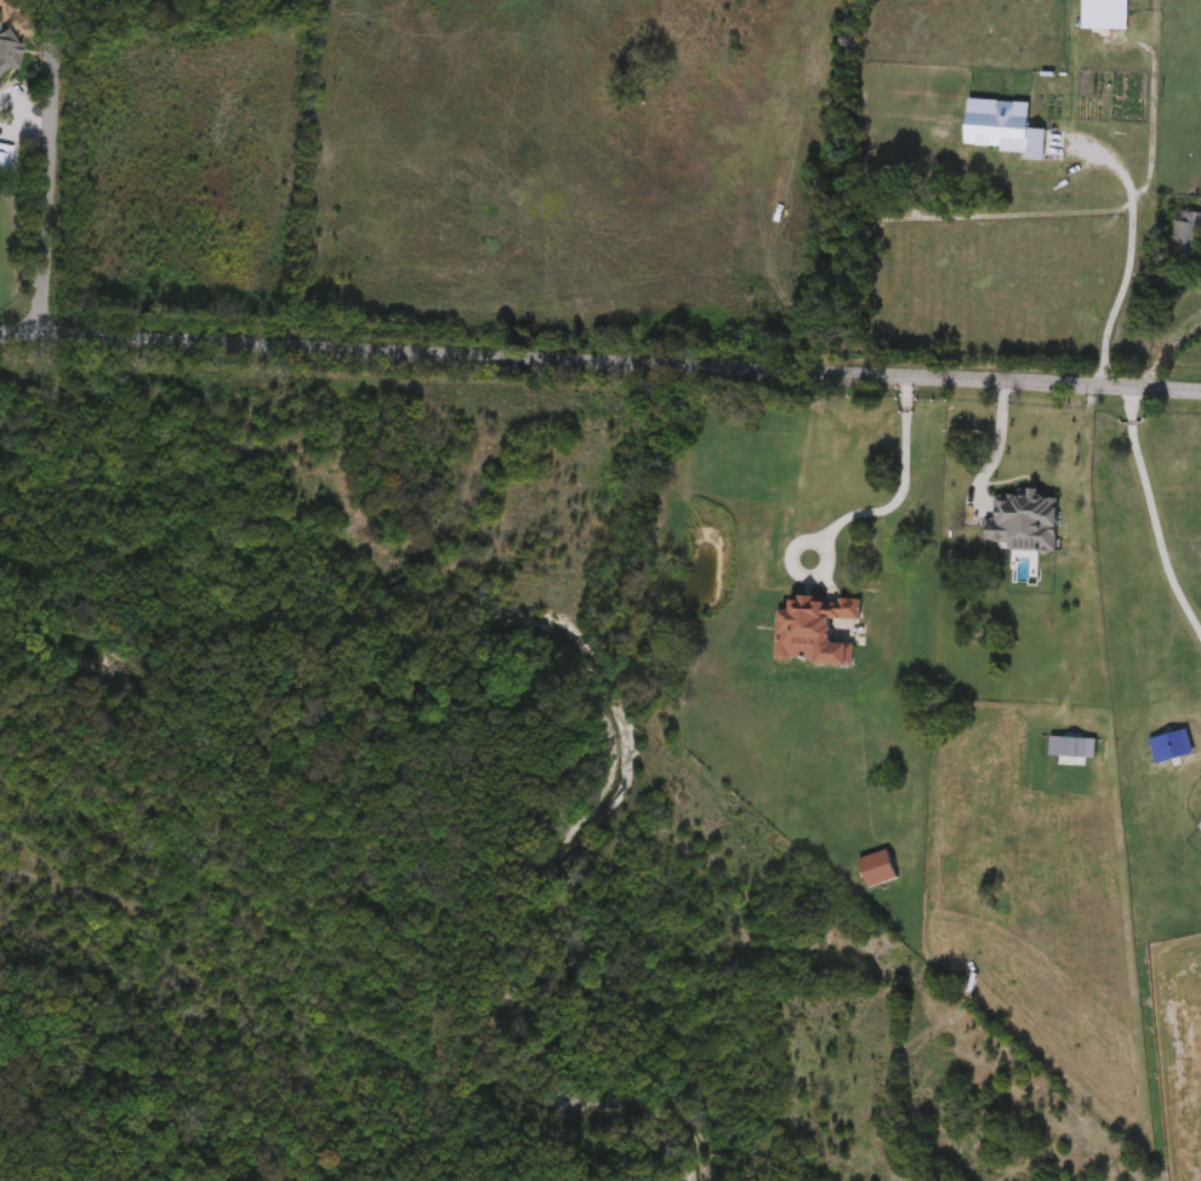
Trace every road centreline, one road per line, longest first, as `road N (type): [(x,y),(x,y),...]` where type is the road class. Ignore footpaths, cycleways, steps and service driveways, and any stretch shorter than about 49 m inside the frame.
road 1 (residential): [(1200,393),(0,333)]
road 2 (residential): [(51,0),(41,333)]

